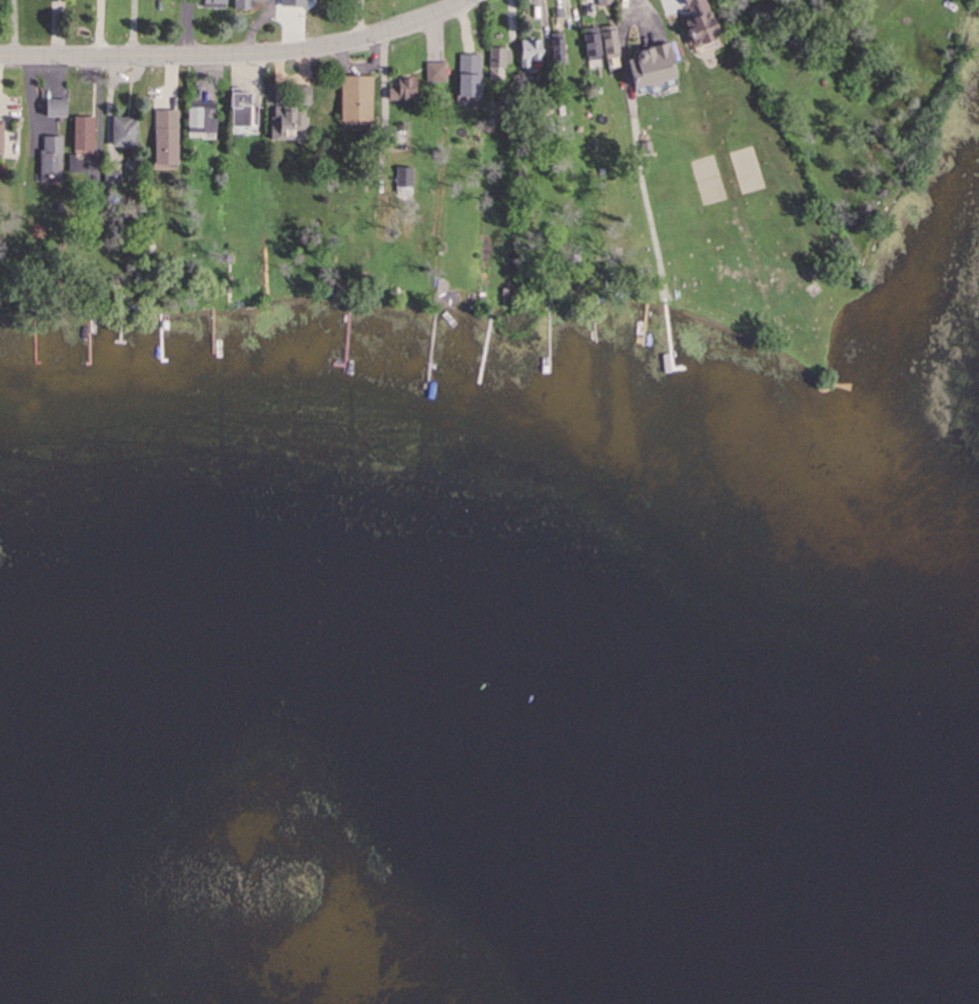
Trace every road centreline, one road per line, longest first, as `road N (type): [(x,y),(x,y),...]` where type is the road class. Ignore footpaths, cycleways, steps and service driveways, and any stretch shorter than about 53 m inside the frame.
road 1 (tertiary): [(477,0),(377,39),(312,53),(0,52)]

